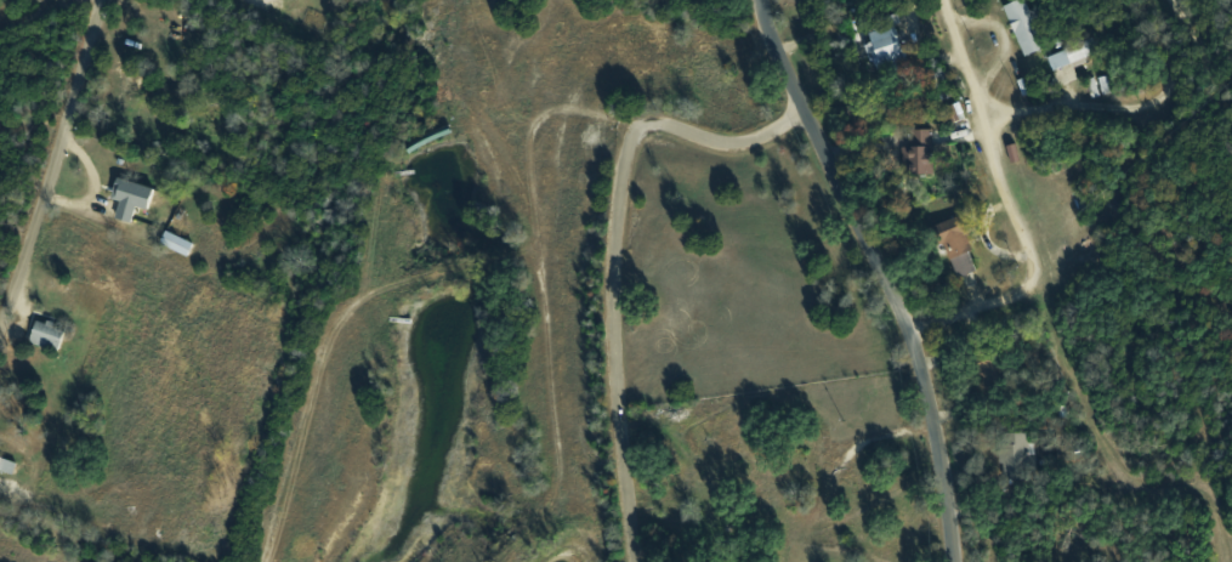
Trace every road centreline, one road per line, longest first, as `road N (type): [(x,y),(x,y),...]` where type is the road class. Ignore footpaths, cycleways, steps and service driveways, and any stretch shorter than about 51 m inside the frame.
road 1 (residential): [(638,561),(617,310),(618,216),(636,126),(654,117),(744,140),(805,112)]
road 2 (residential): [(956,561),(941,450),(913,337),(853,222),(763,0)]
road 3 (residential): [(0,325),(98,0)]

